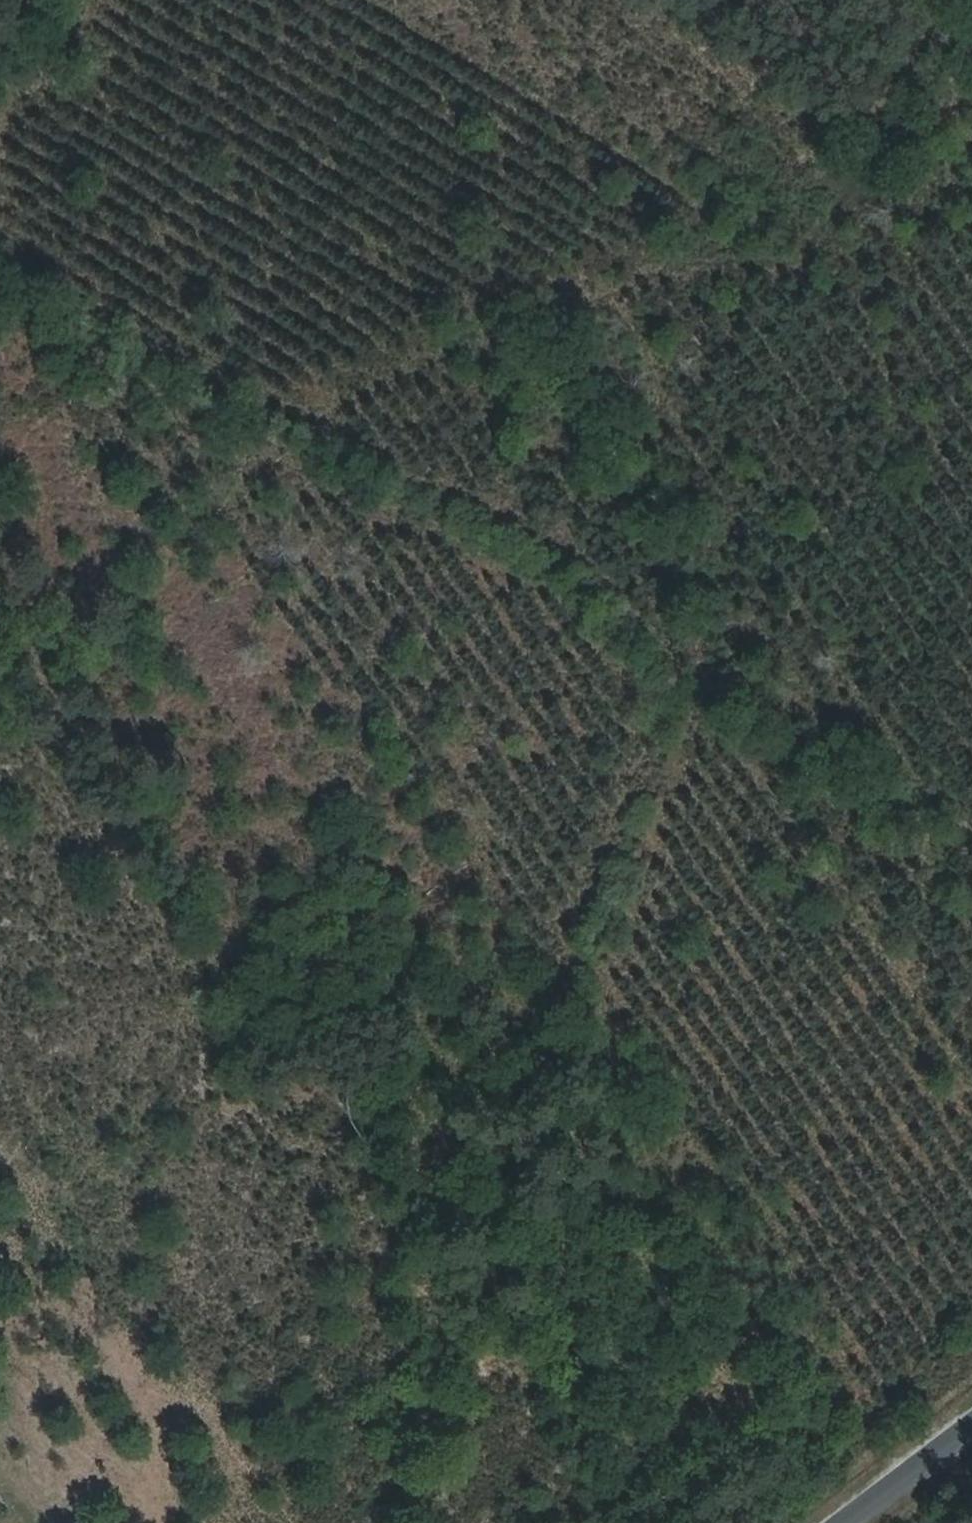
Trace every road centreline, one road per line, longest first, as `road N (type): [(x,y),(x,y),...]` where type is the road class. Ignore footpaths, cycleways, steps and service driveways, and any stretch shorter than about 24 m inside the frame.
road 1 (tertiary): [(835,1522),(971,1418)]

